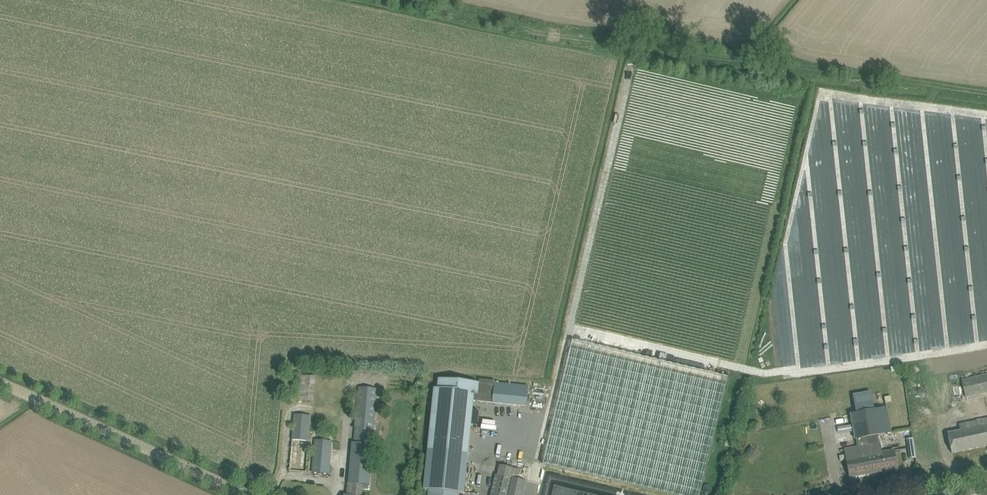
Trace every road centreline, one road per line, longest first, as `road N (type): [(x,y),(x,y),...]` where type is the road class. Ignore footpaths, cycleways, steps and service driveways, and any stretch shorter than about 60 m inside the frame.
road 1 (track): [(410,0),(586,36),(986,94)]
road 2 (unclassified): [(249,494),(0,383)]

